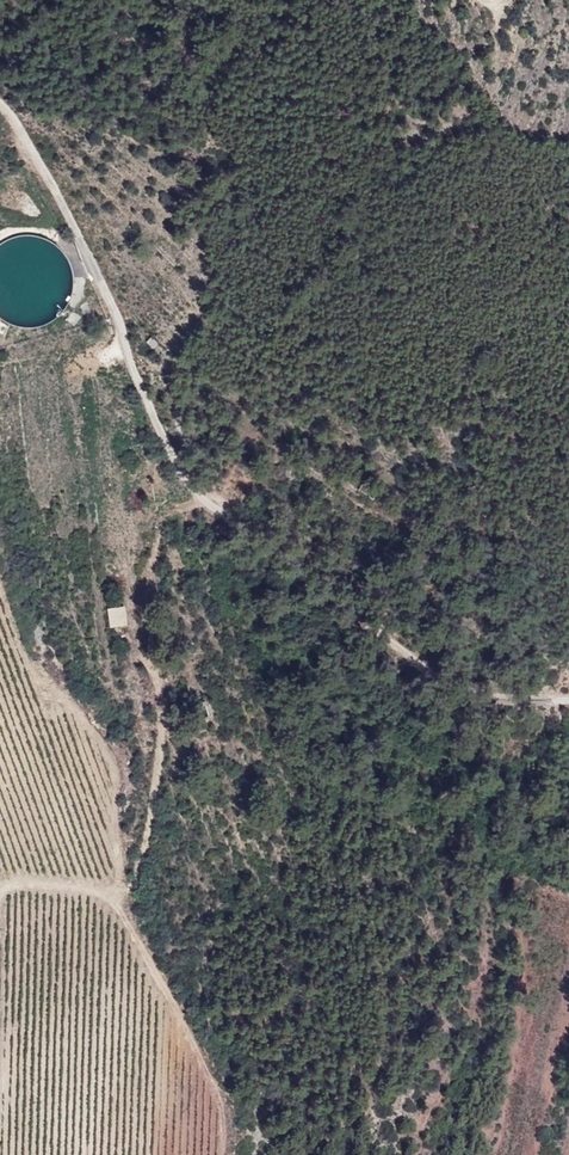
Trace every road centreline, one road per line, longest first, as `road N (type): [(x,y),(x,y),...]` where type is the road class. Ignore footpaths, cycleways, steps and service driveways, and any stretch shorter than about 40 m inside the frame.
road 1 (track): [(0,101),(16,113),(125,321),(179,469),(203,498),(455,690),(568,700)]

